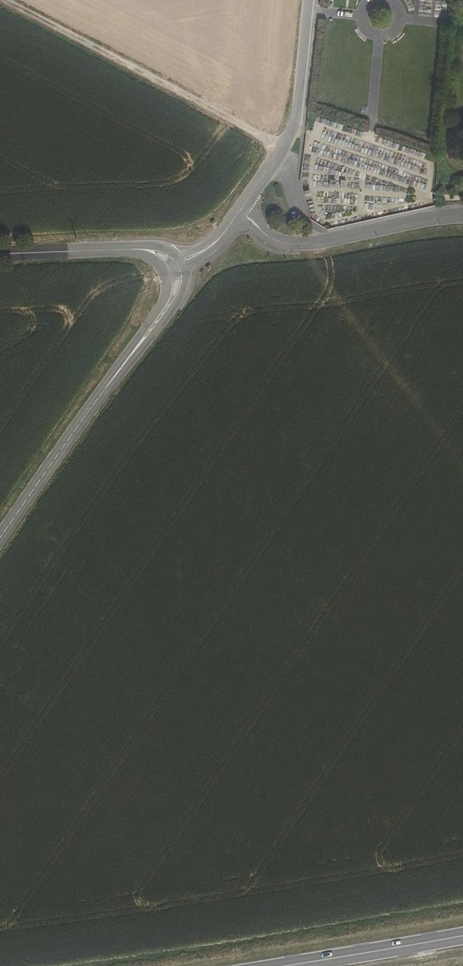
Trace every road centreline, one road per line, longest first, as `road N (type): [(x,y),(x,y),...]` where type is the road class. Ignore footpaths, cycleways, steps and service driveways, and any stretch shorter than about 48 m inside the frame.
road 1 (track): [(22,0),(283,148)]
road 2 (tertiary): [(462,216),(295,244),(267,236),(238,213)]
road 3 (unclassified): [(238,213),(295,128),(309,0)]
road 4 (tertiary): [(118,372),(0,542)]
road 5 (tertiary): [(462,936),(290,965)]
road 6 (track): [(462,243),(324,258),(319,242)]
road 7 (tertiary): [(118,372),(179,300),(185,269)]
road 8 (tertiary): [(0,254),(122,250)]

